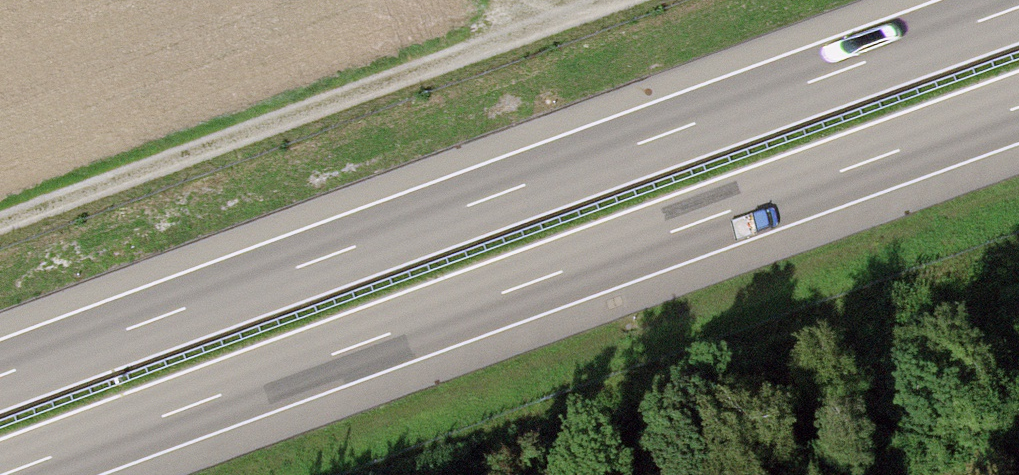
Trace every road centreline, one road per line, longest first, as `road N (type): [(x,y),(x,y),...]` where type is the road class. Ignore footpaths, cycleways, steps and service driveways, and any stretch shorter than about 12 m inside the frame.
road 1 (motorway): [(1018,8),(0,376)]
road 2 (motorway): [(1,474),(1018,108)]
road 3 (track): [(0,247),(688,0)]

